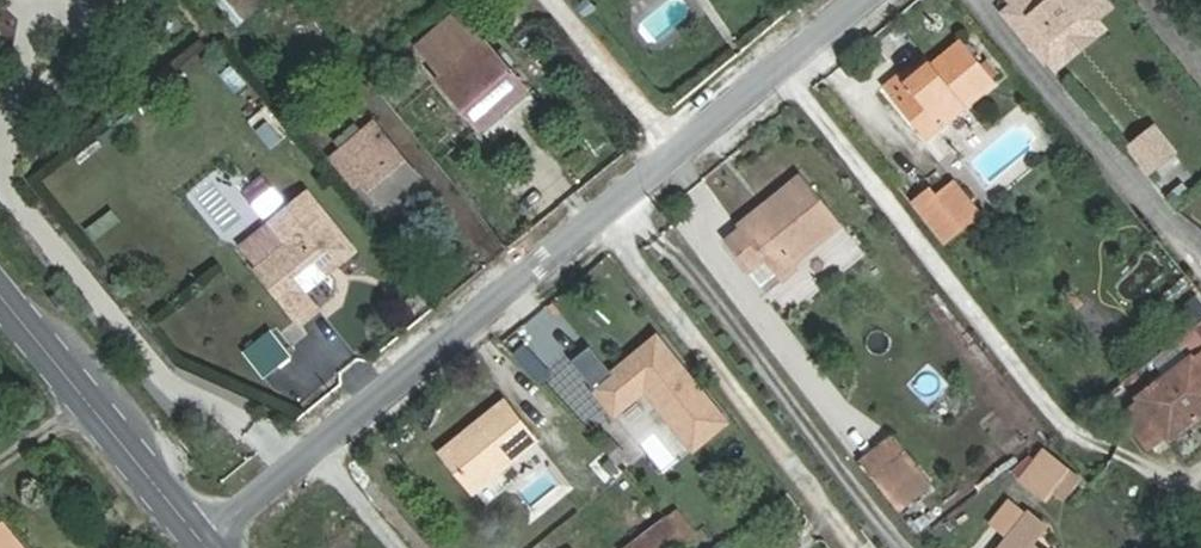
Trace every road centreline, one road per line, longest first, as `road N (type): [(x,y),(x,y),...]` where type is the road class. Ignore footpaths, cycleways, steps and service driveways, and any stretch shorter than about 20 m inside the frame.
road 1 (residential): [(205,542),(613,217)]
road 2 (residential): [(858,547),(613,217)]
road 3 (secondary): [(0,286),(205,542)]
road 4 (residential): [(687,156),(872,0)]
road 5 (residential): [(687,156),(557,0)]

